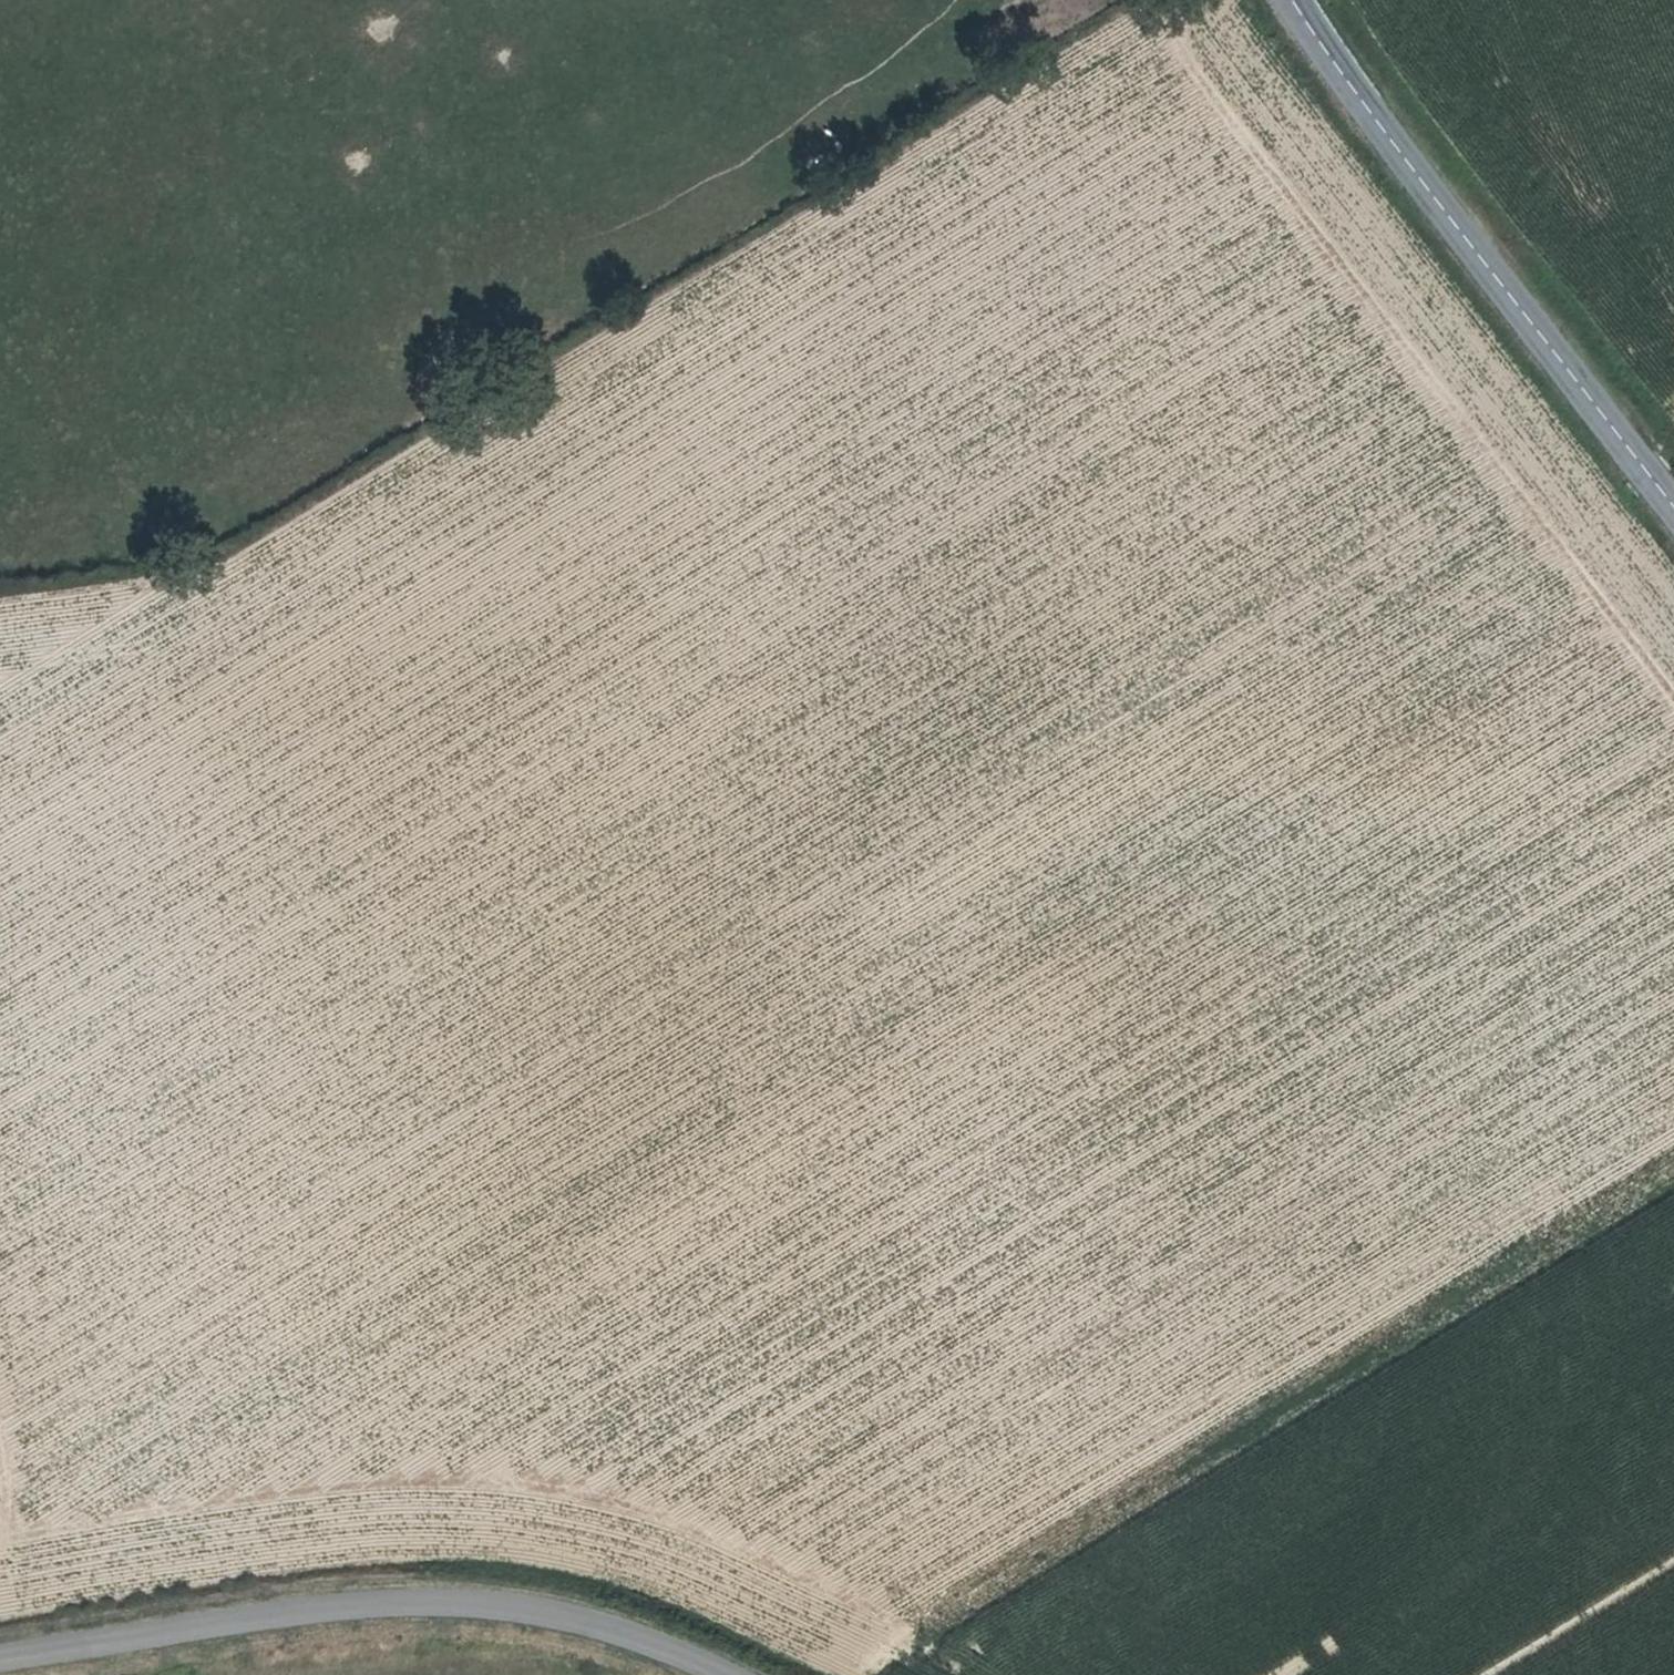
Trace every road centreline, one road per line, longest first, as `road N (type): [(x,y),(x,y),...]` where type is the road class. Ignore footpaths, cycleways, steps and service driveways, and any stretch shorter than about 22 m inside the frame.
road 1 (unclassified): [(0,1659),(352,1605),(478,1604),(579,1619),(725,1674)]
road 2 (tertiary): [(1303,0),(1342,69),(1673,510)]

